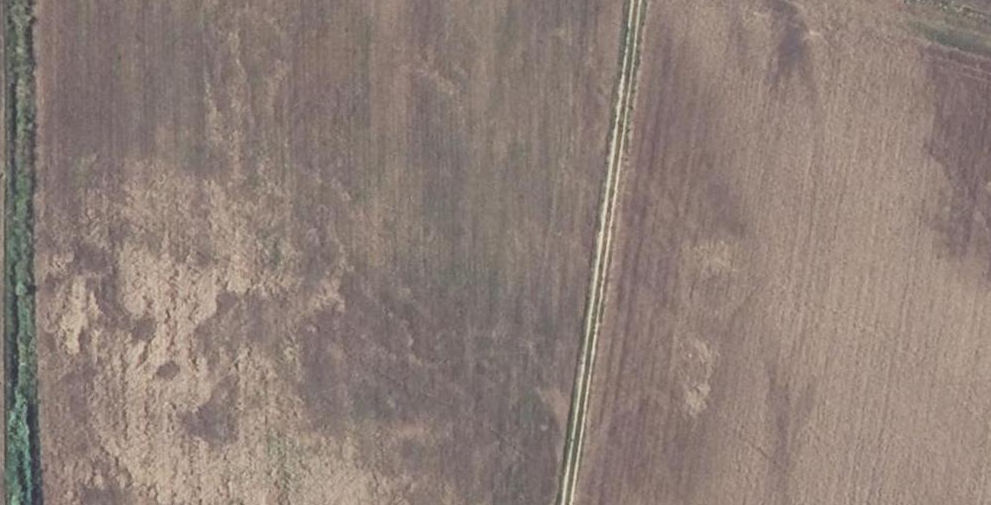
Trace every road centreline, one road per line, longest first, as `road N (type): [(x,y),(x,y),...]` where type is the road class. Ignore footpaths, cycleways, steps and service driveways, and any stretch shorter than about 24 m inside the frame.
road 1 (track): [(567,504),(641,0)]

